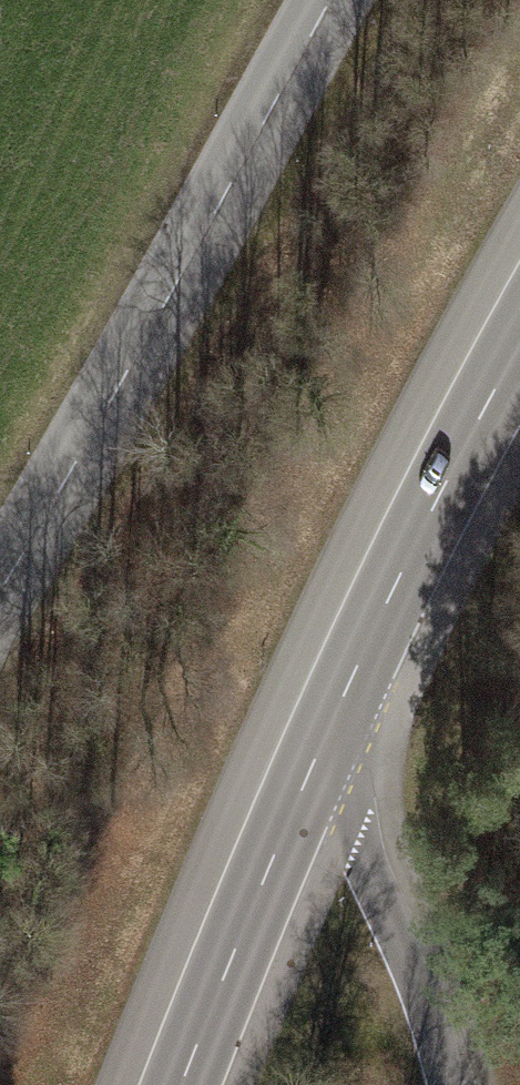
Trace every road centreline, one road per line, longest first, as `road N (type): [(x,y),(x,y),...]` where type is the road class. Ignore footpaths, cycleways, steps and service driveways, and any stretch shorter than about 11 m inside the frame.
road 1 (tertiary): [(330,0),(0,591)]
road 2 (primary): [(319,752),(519,347)]
road 3 (primary): [(182,1084),(319,752)]
road 4 (tertiary): [(451,1084),(430,1015),(319,752)]

